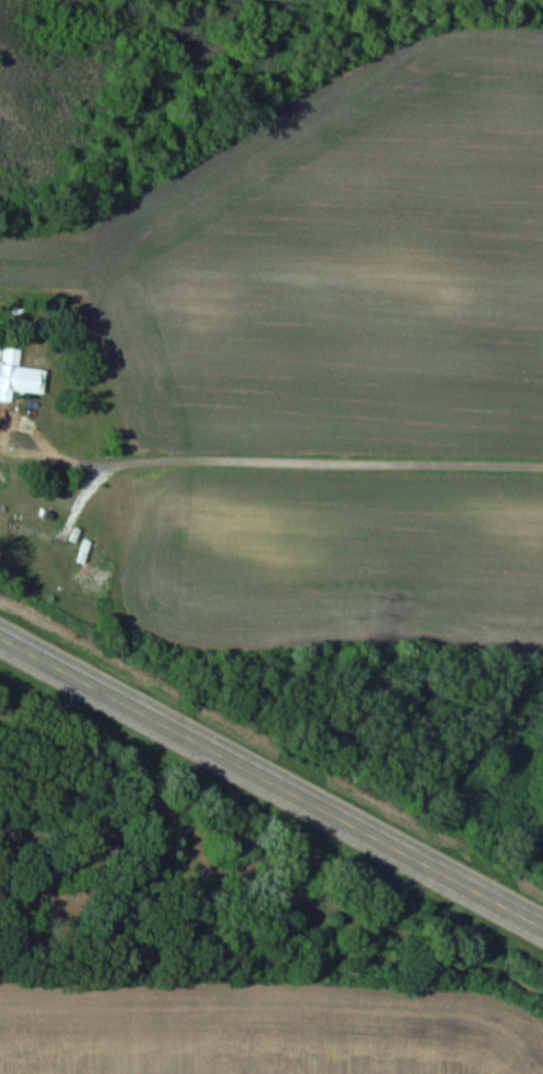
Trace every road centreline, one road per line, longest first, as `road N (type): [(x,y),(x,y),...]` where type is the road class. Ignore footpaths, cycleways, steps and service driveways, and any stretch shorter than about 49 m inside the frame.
road 1 (primary): [(542,929),(0,638)]
road 2 (residential): [(542,464),(154,455),(111,465),(62,456)]

